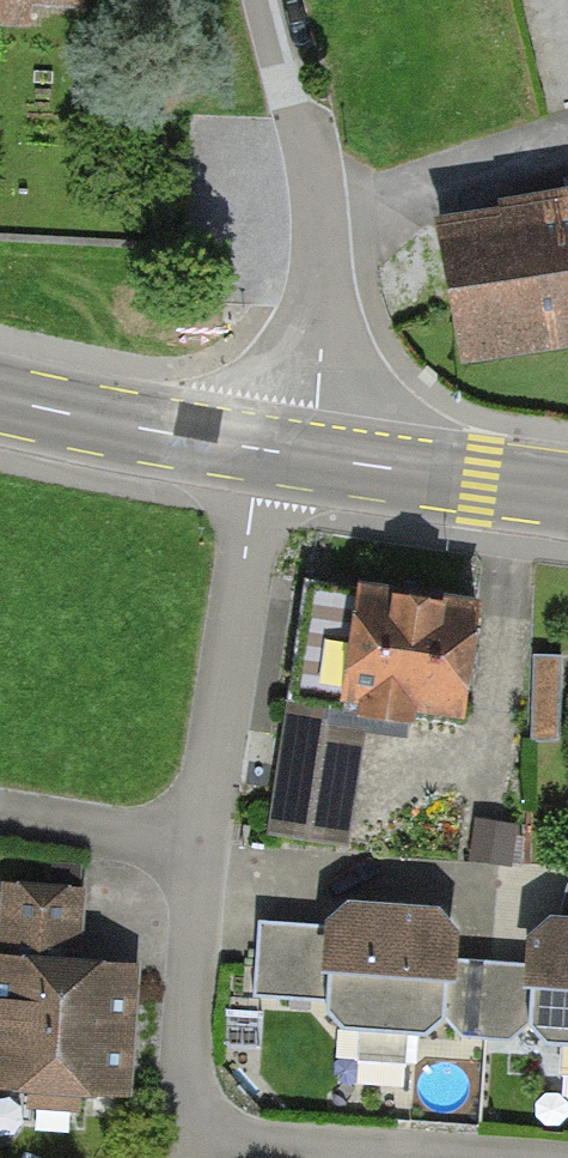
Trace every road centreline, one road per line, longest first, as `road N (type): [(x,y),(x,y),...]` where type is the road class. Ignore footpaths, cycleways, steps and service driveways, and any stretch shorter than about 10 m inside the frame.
road 1 (residential): [(262,450),(206,838),(187,1135)]
road 2 (residential): [(187,1135),(479,1157)]
road 3 (secondary): [(0,399),(262,450)]
road 4 (secondary): [(308,456),(567,493)]
road 5 (residential): [(567,140),(372,210),(322,215)]
road 6 (residential): [(308,456),(322,363),(322,215)]
road 7 (residential): [(322,215),(273,0)]

